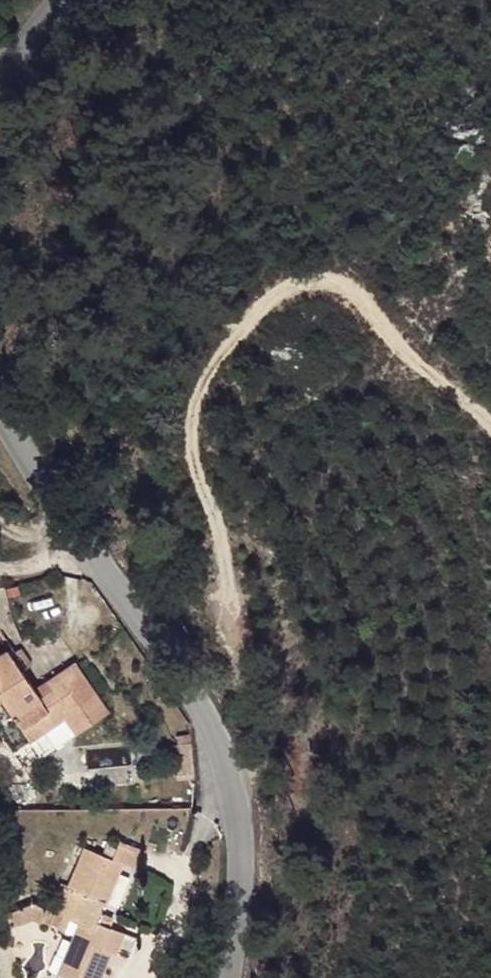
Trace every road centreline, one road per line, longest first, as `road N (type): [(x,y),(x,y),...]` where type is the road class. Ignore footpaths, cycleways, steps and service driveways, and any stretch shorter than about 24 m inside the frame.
road 1 (track): [(189,701),(223,683),(232,624),(185,427),(207,372),(265,307),(321,284),(400,361),(490,429)]
road 2 (tertiary): [(0,419),(176,677),(225,780),(236,832),(229,977)]

